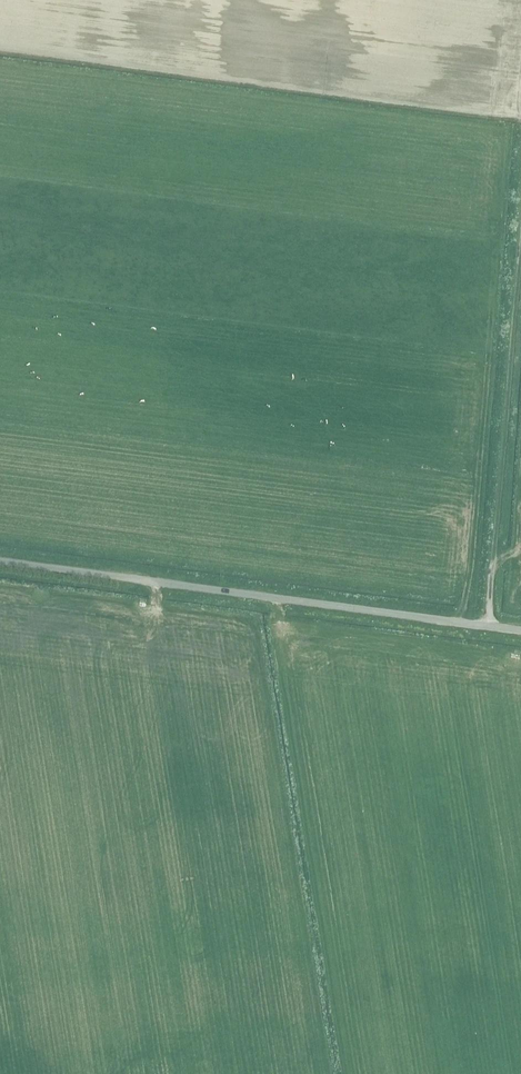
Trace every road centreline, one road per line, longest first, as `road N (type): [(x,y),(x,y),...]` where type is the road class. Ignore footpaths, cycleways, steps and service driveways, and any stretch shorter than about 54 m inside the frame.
road 1 (unclassified): [(520,630),(0,561)]

